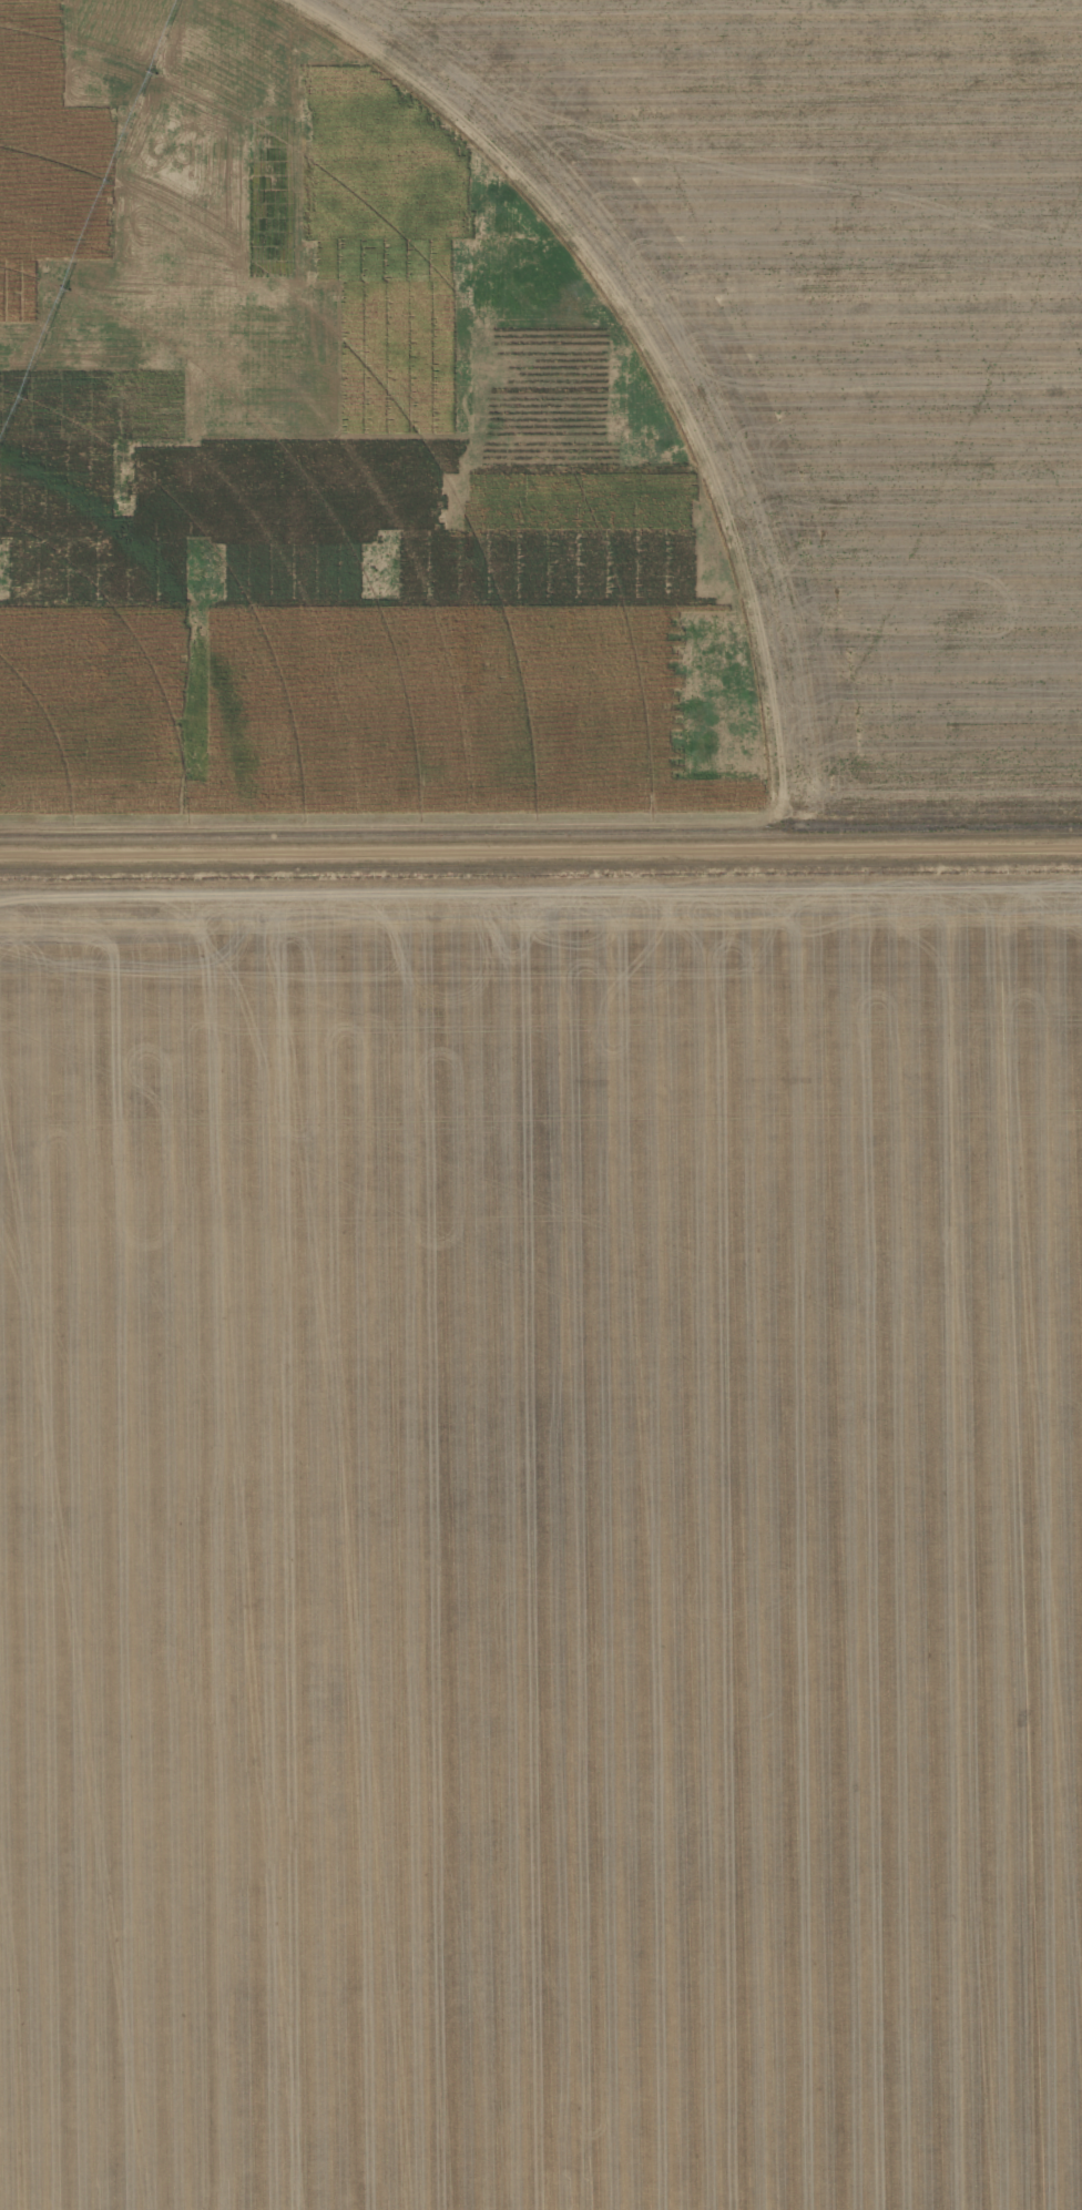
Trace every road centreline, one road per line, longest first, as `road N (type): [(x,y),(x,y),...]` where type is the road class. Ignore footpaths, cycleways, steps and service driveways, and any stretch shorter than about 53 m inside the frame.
road 1 (residential): [(0,853),(1081,845)]

